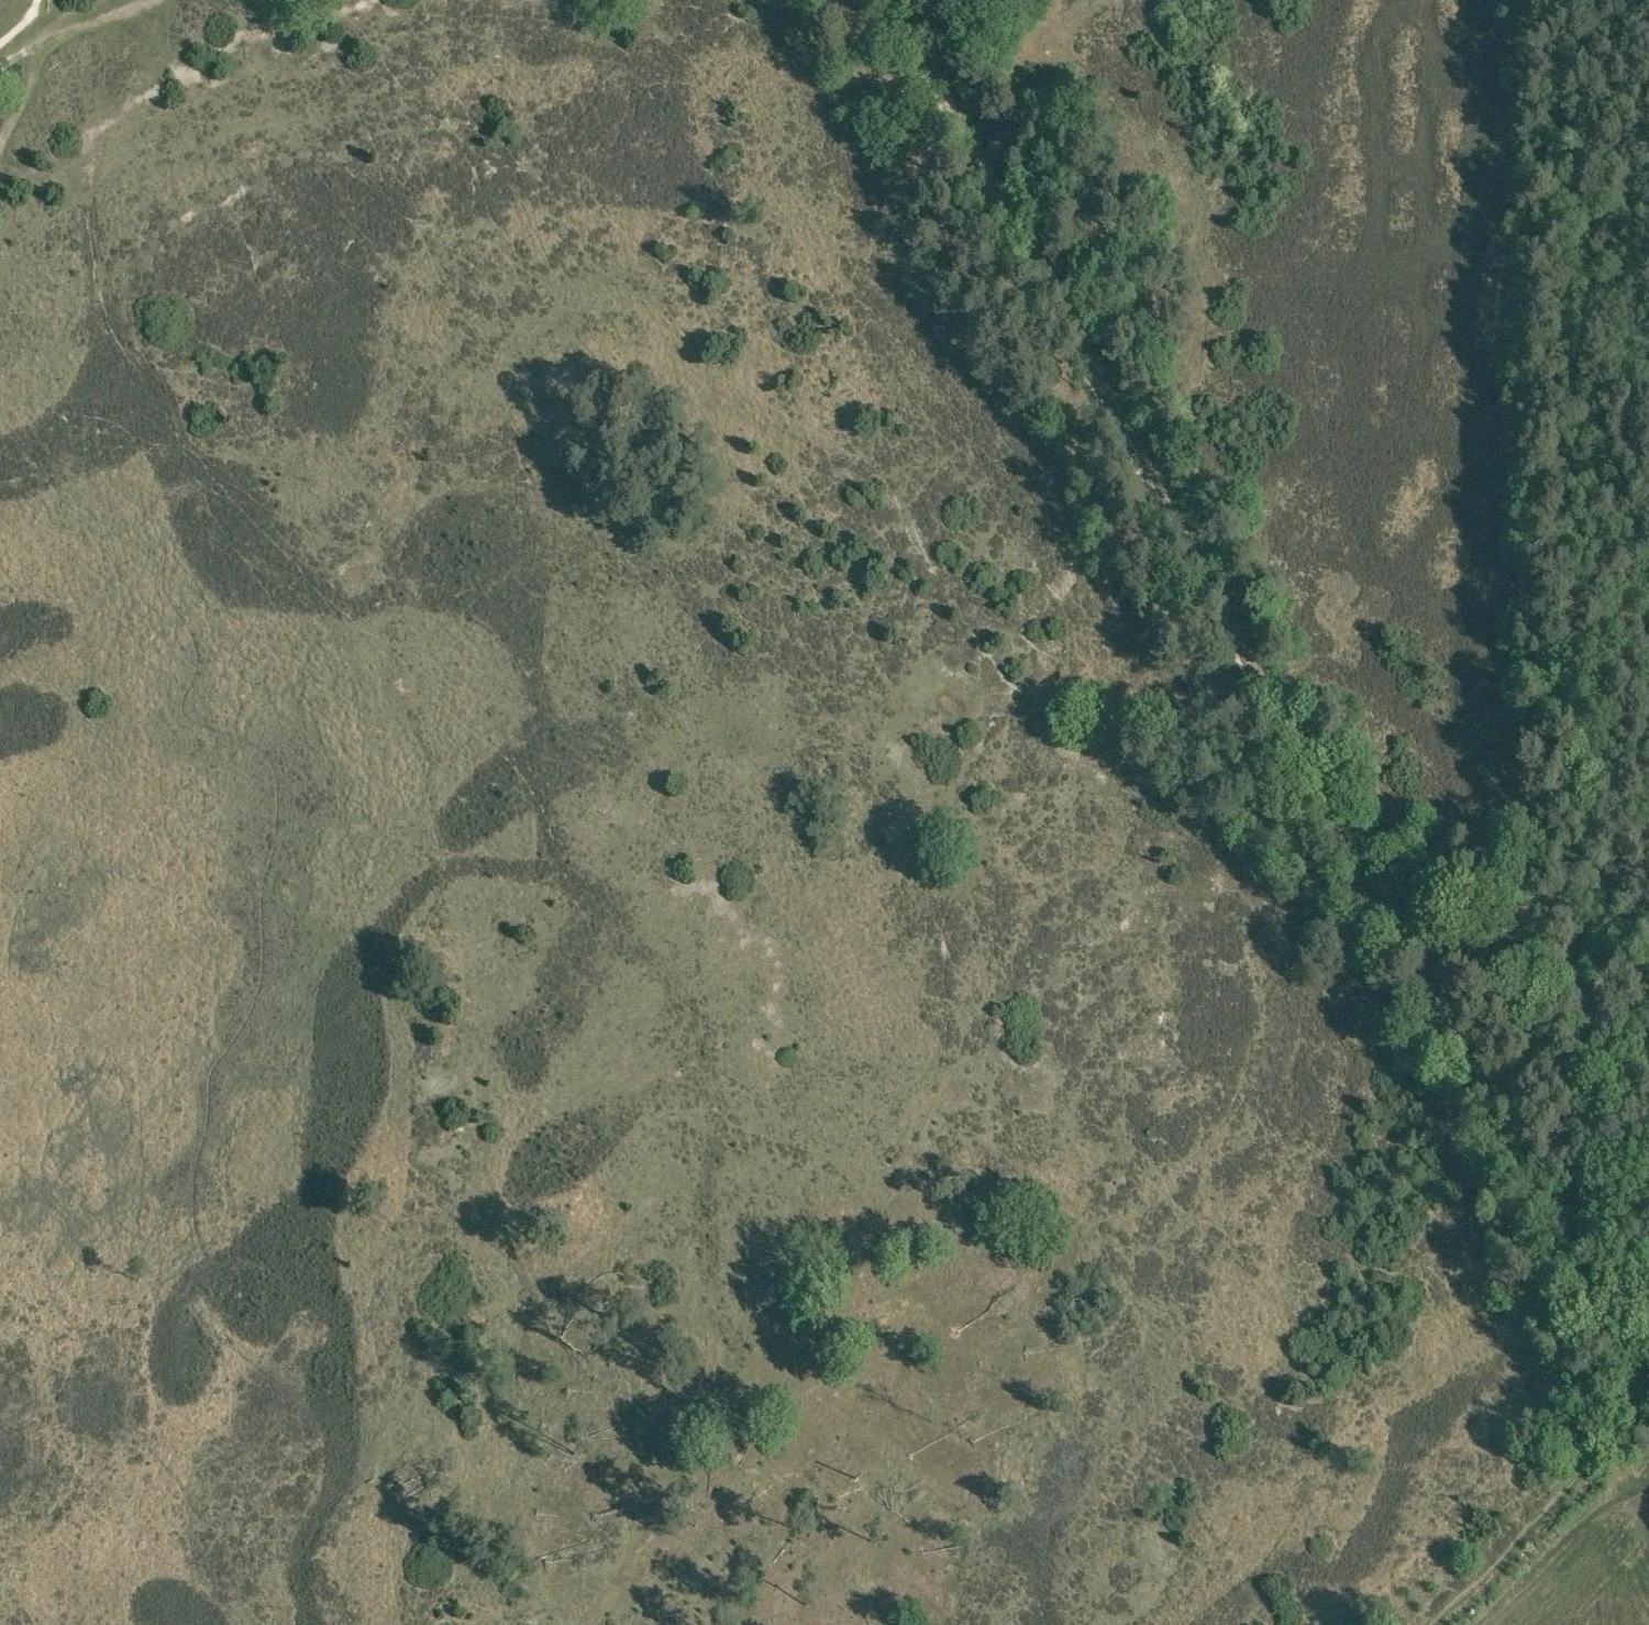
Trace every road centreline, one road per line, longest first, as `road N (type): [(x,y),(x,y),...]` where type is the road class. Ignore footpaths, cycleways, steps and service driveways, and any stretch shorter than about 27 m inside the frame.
road 1 (track): [(1558,1227),(899,0)]
road 2 (track): [(1648,1398),(1558,1227)]

